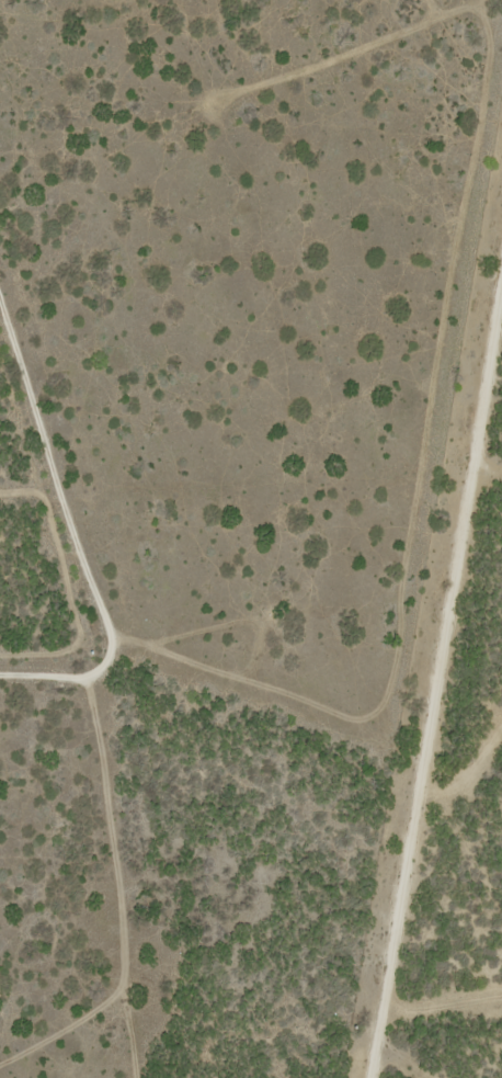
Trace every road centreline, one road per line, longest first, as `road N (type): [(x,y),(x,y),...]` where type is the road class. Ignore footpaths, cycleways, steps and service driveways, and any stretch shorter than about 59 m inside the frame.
road 1 (residential): [(387,1012),(501,321)]
road 2 (residential): [(0,676),(72,668),(93,647),(0,316)]

